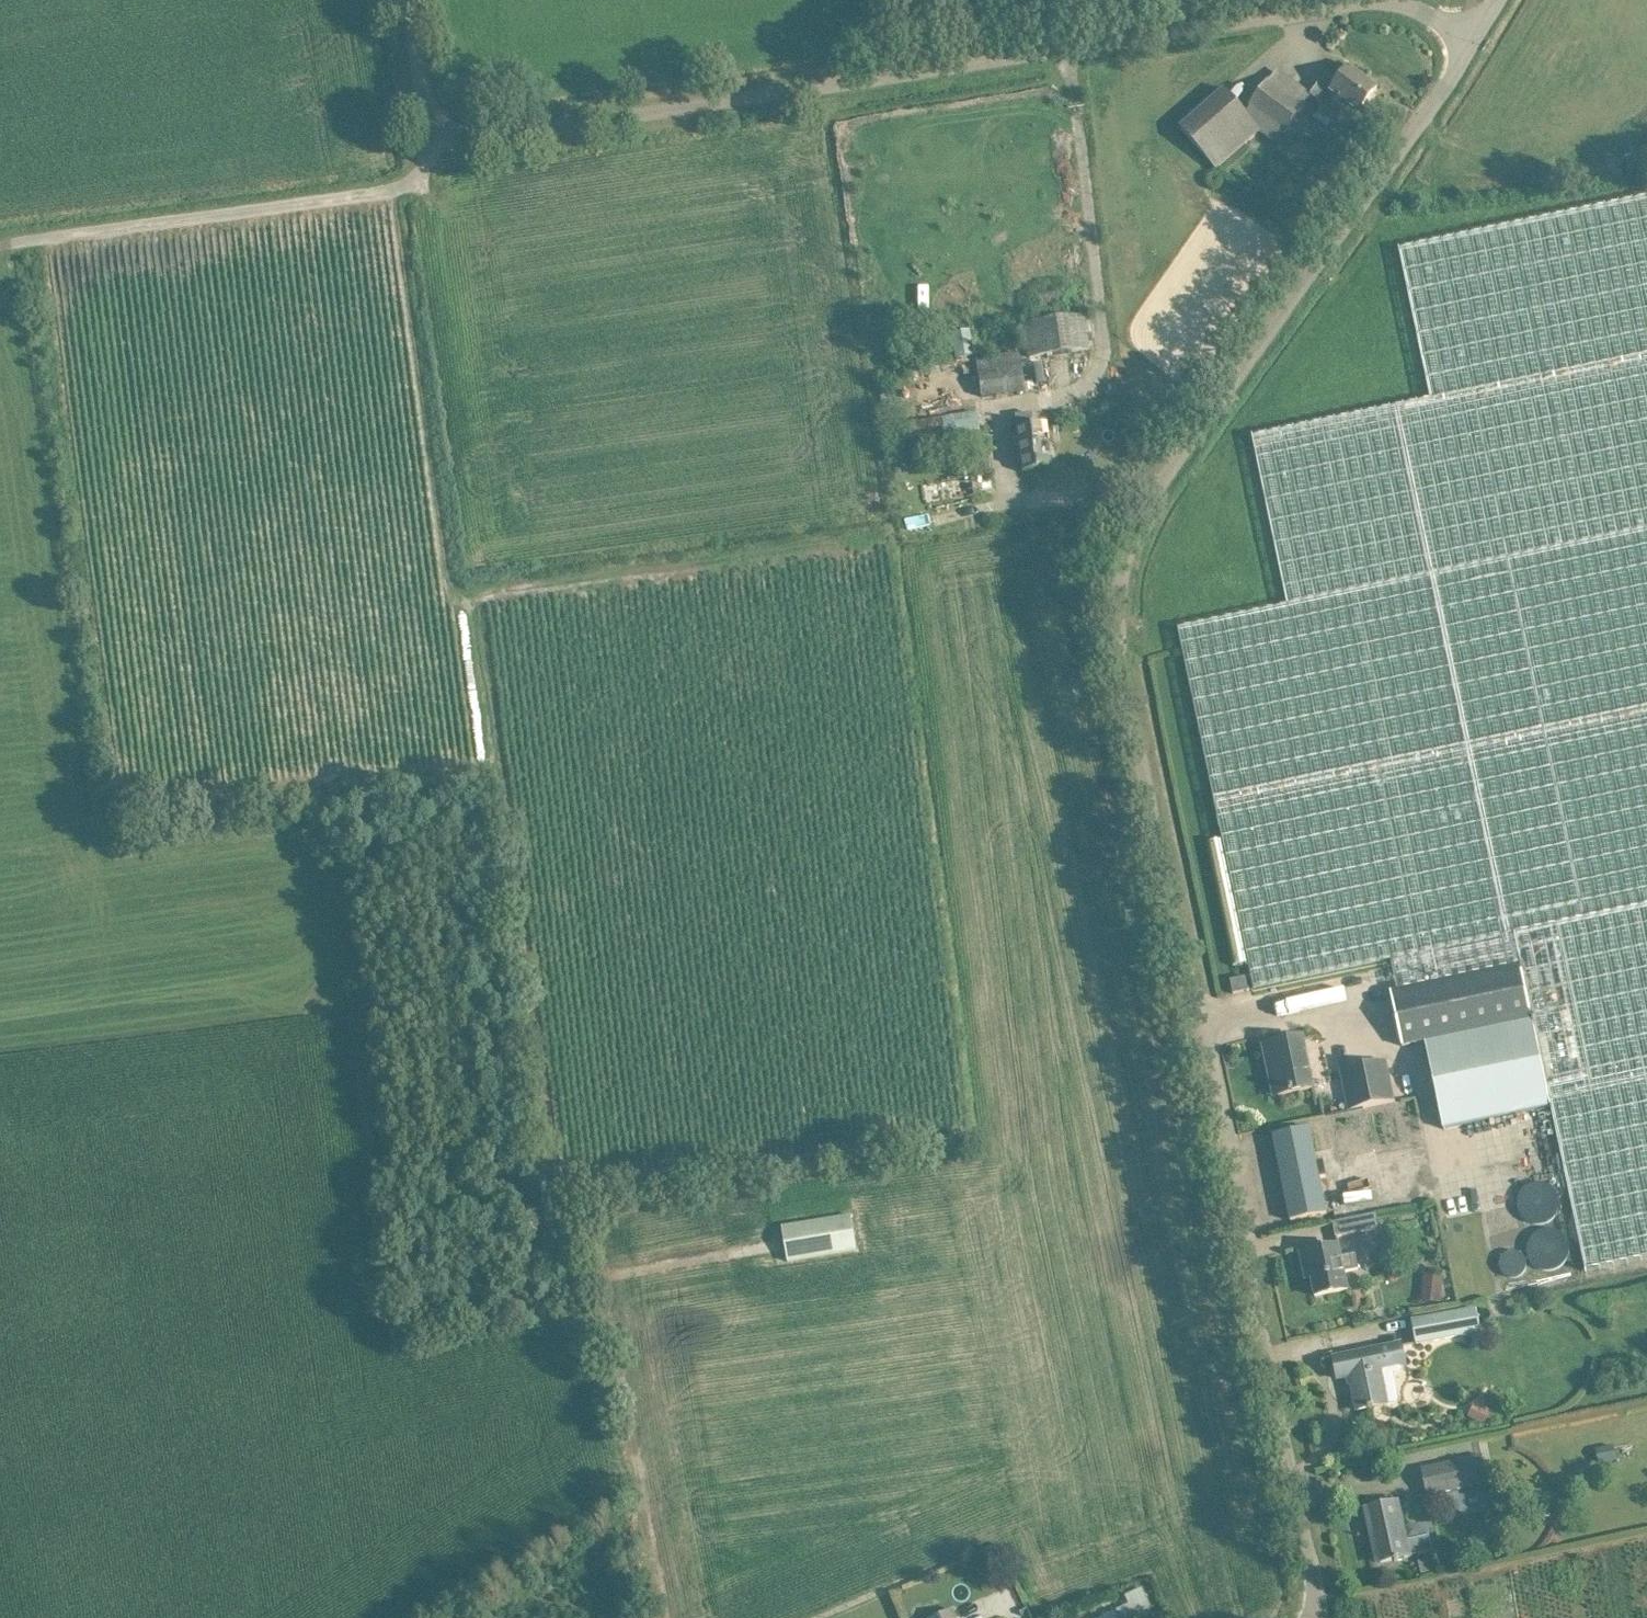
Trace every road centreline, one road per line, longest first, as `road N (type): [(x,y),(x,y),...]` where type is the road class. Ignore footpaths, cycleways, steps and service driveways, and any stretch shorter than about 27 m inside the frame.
road 1 (unclassified): [(1338,1616),(1140,648),(1144,561),(1163,497),(1243,366),(1478,42)]
road 2 (unclassified): [(1321,0),(495,120),(443,110)]
road 3 (unclassified): [(0,232),(415,183),(443,110)]

